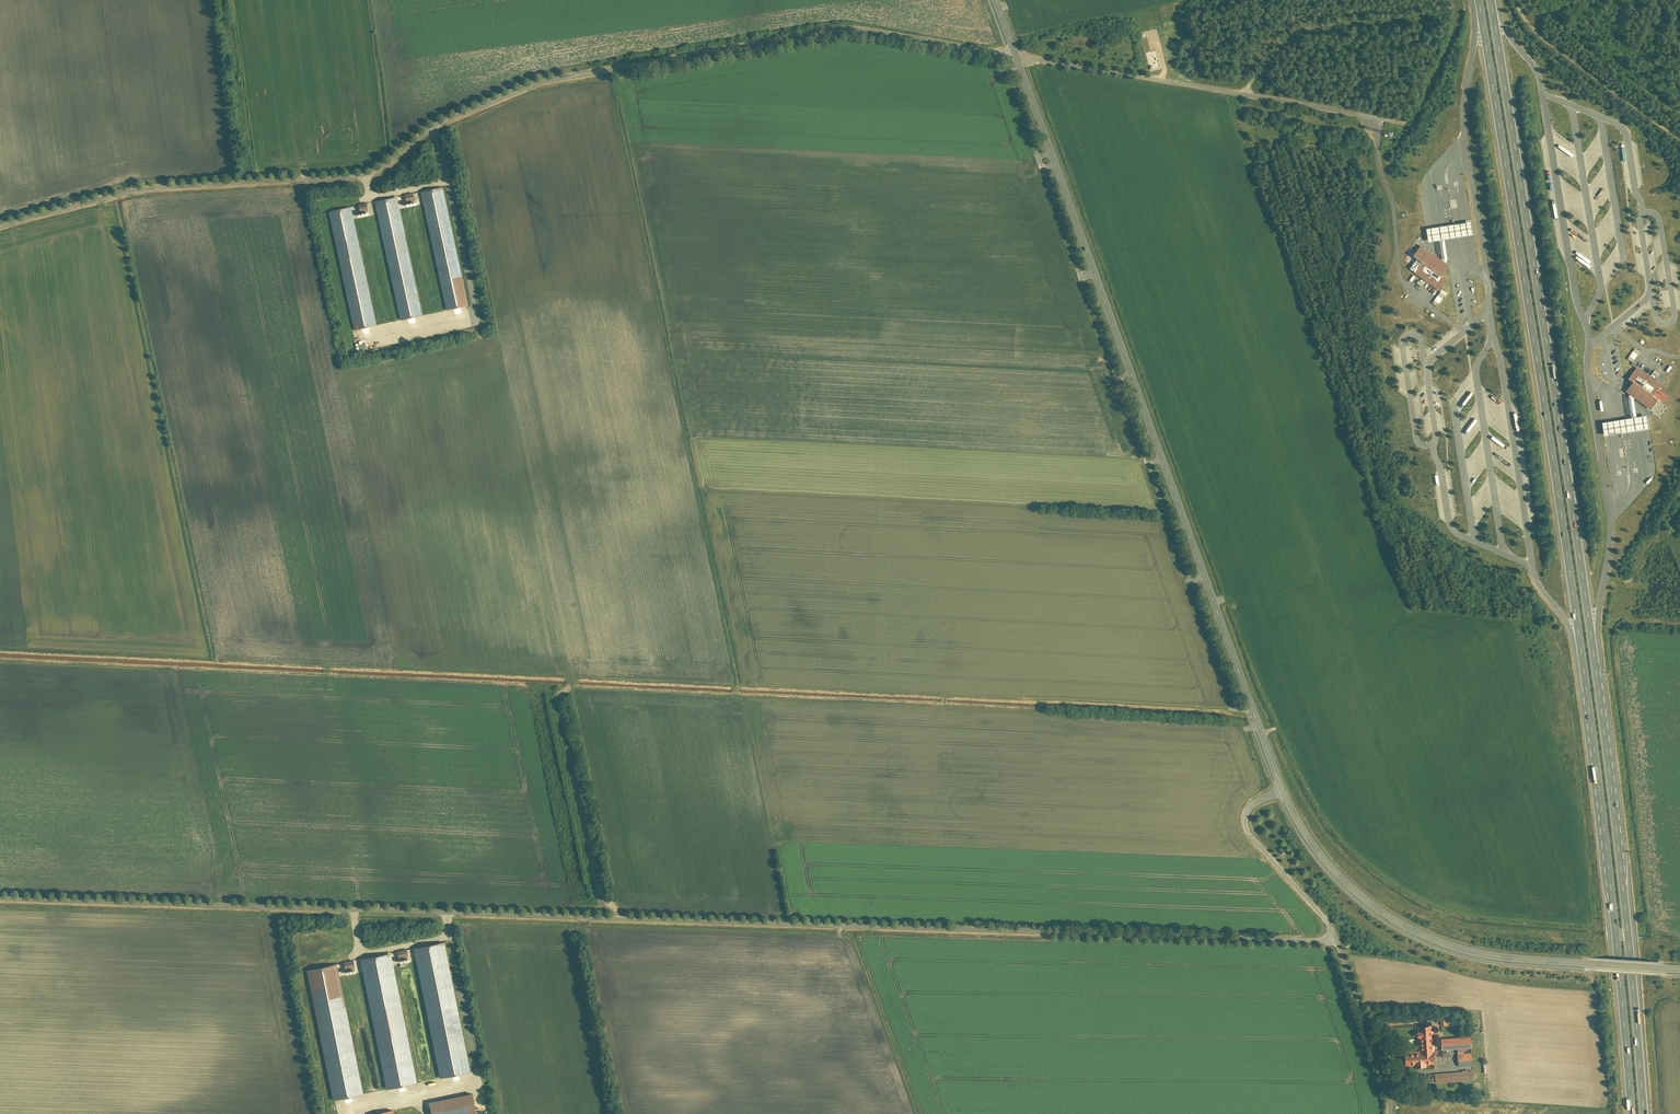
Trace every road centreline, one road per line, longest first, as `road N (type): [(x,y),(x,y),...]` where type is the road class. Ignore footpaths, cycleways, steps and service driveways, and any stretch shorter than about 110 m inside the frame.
road 1 (unclassified): [(0,898),(1336,942)]
road 2 (motorway): [(1479,0),(1581,646),(1632,1113)]
road 3 (motorway): [(1644,1113),(1593,642),(1492,0)]
road 4 (unclassified): [(1015,52),(860,32),(548,79),(434,127),(364,176),(134,191),(0,223)]
road 5 (tertiary): [(1284,791),(1015,52)]
road 6 (tertiary): [(1679,969),(1511,958),(1438,941),(1338,874),(1284,791)]
road 7 (track): [(1516,0),(1546,42),(1679,140)]
road 8 (track): [(1244,95),(1295,27),(1423,18)]
road 9 (residential): [(1284,791),(1259,801),(1247,825),(1336,942)]
road 10 (residential): [(1336,942),(1388,1073),(1391,1113)]

